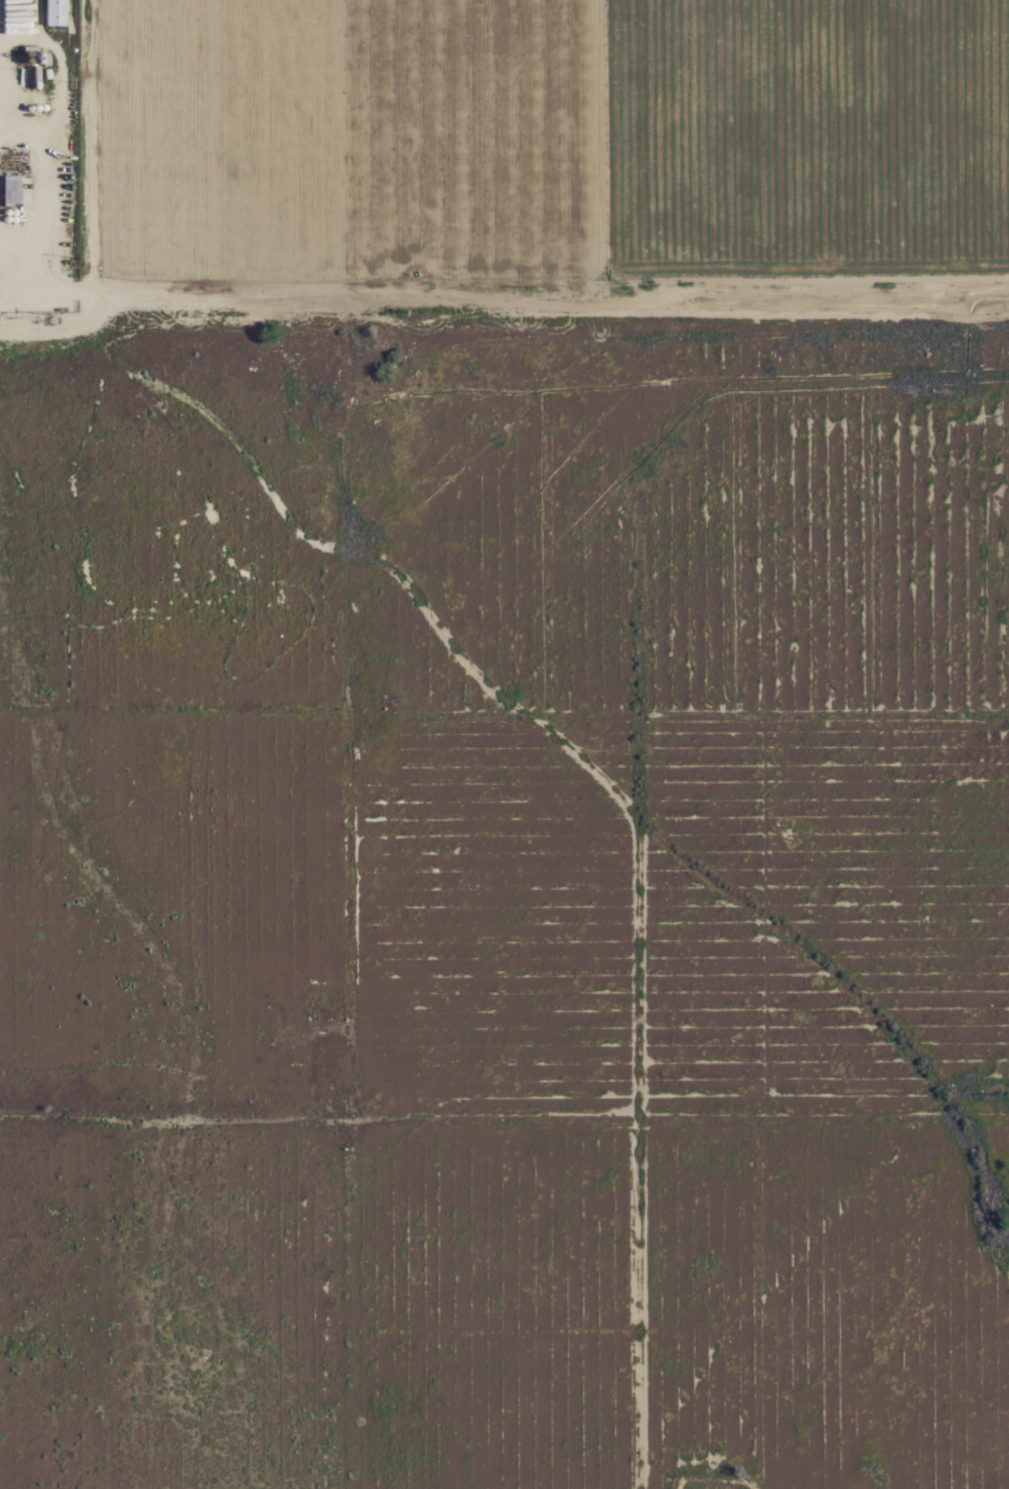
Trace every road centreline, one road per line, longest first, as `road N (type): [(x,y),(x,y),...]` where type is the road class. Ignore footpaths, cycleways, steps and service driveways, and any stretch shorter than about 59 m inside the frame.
road 1 (residential): [(1008,284),(688,298),(439,295),(0,307)]
road 2 (residential): [(1008,1136),(0,1131)]

